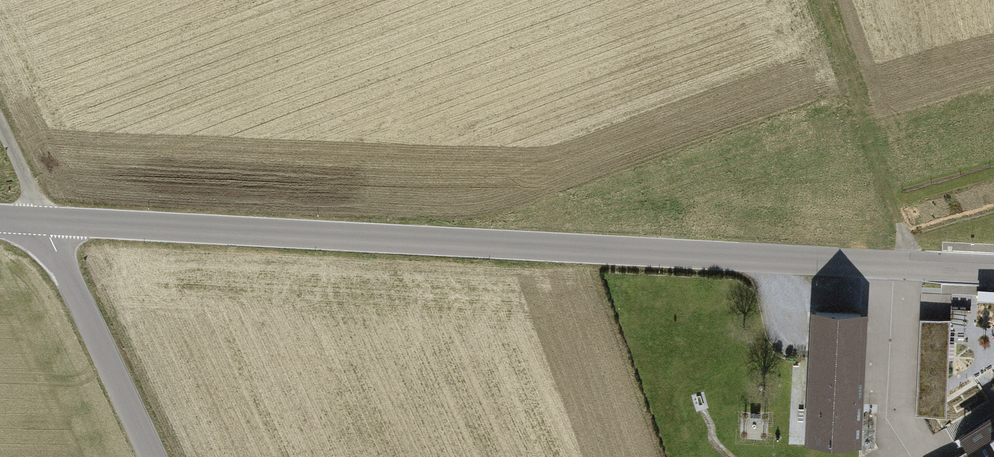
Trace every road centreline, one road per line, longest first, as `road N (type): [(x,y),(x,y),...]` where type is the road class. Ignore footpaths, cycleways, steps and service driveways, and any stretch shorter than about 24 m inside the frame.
road 1 (tertiary): [(40,225),(993,274)]
road 2 (track): [(914,270),(818,0)]
road 3 (tertiary): [(151,456),(40,225)]

